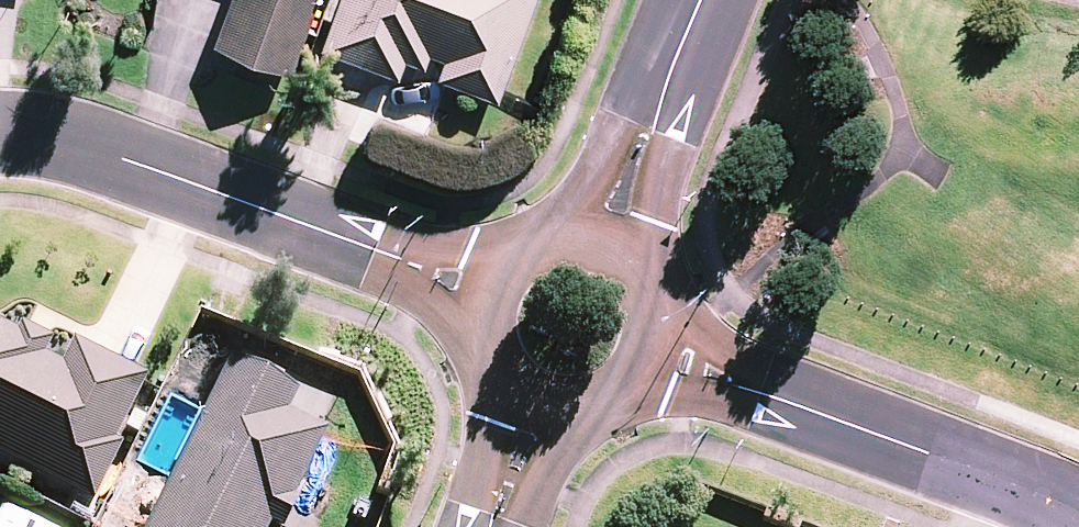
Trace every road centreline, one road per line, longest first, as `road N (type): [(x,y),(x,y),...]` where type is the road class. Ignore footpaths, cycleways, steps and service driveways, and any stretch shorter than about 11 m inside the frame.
road 1 (residential): [(0,137),(94,151),(491,294)]
road 2 (residential): [(650,349),(1078,512)]
road 3 (residential): [(706,0),(601,246)]
road 4 (residential): [(650,349),(625,388),(605,400),(559,407),(537,401)]
road 5 (residential): [(537,401),(491,526)]
road 6 (residential): [(491,294),(524,253),(548,242),(601,246)]
road 7 (residential): [(537,401),(492,357),(491,294)]
road 8 (residential): [(601,246),(640,277),(650,300),(650,349)]

